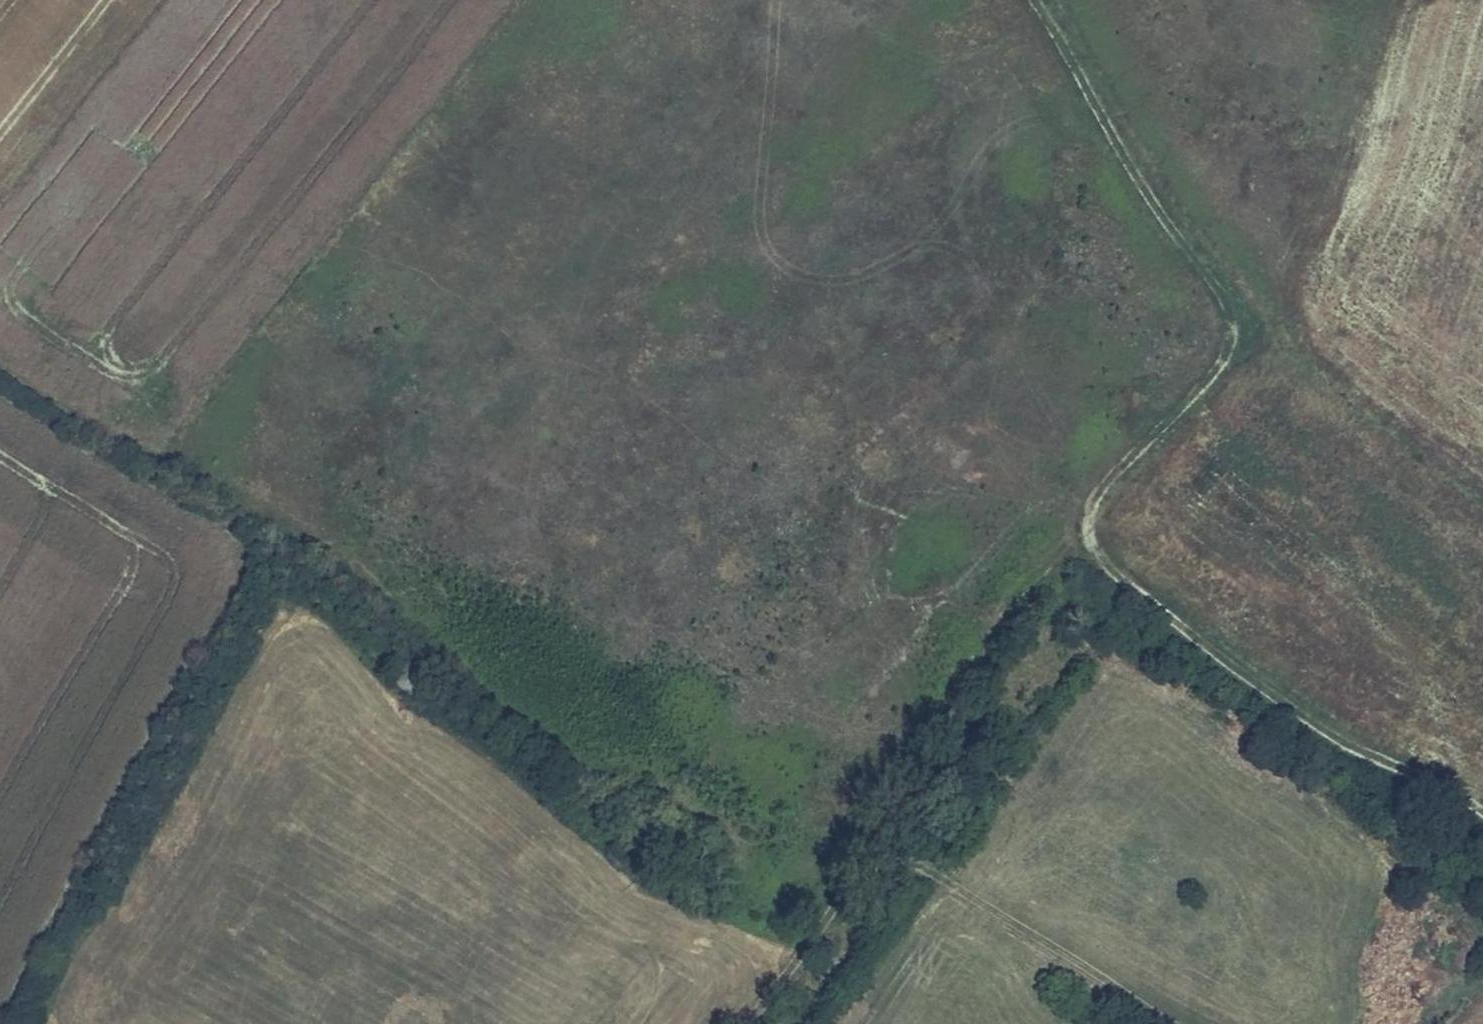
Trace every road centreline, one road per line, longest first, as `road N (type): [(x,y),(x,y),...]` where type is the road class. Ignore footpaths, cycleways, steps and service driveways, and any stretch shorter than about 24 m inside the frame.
road 1 (track): [(1032,0),(1235,313),(1225,358),(1099,494),(1086,529),(1092,552),(1294,723),(1482,814)]
road 2 (track): [(737,1023),(906,809)]

